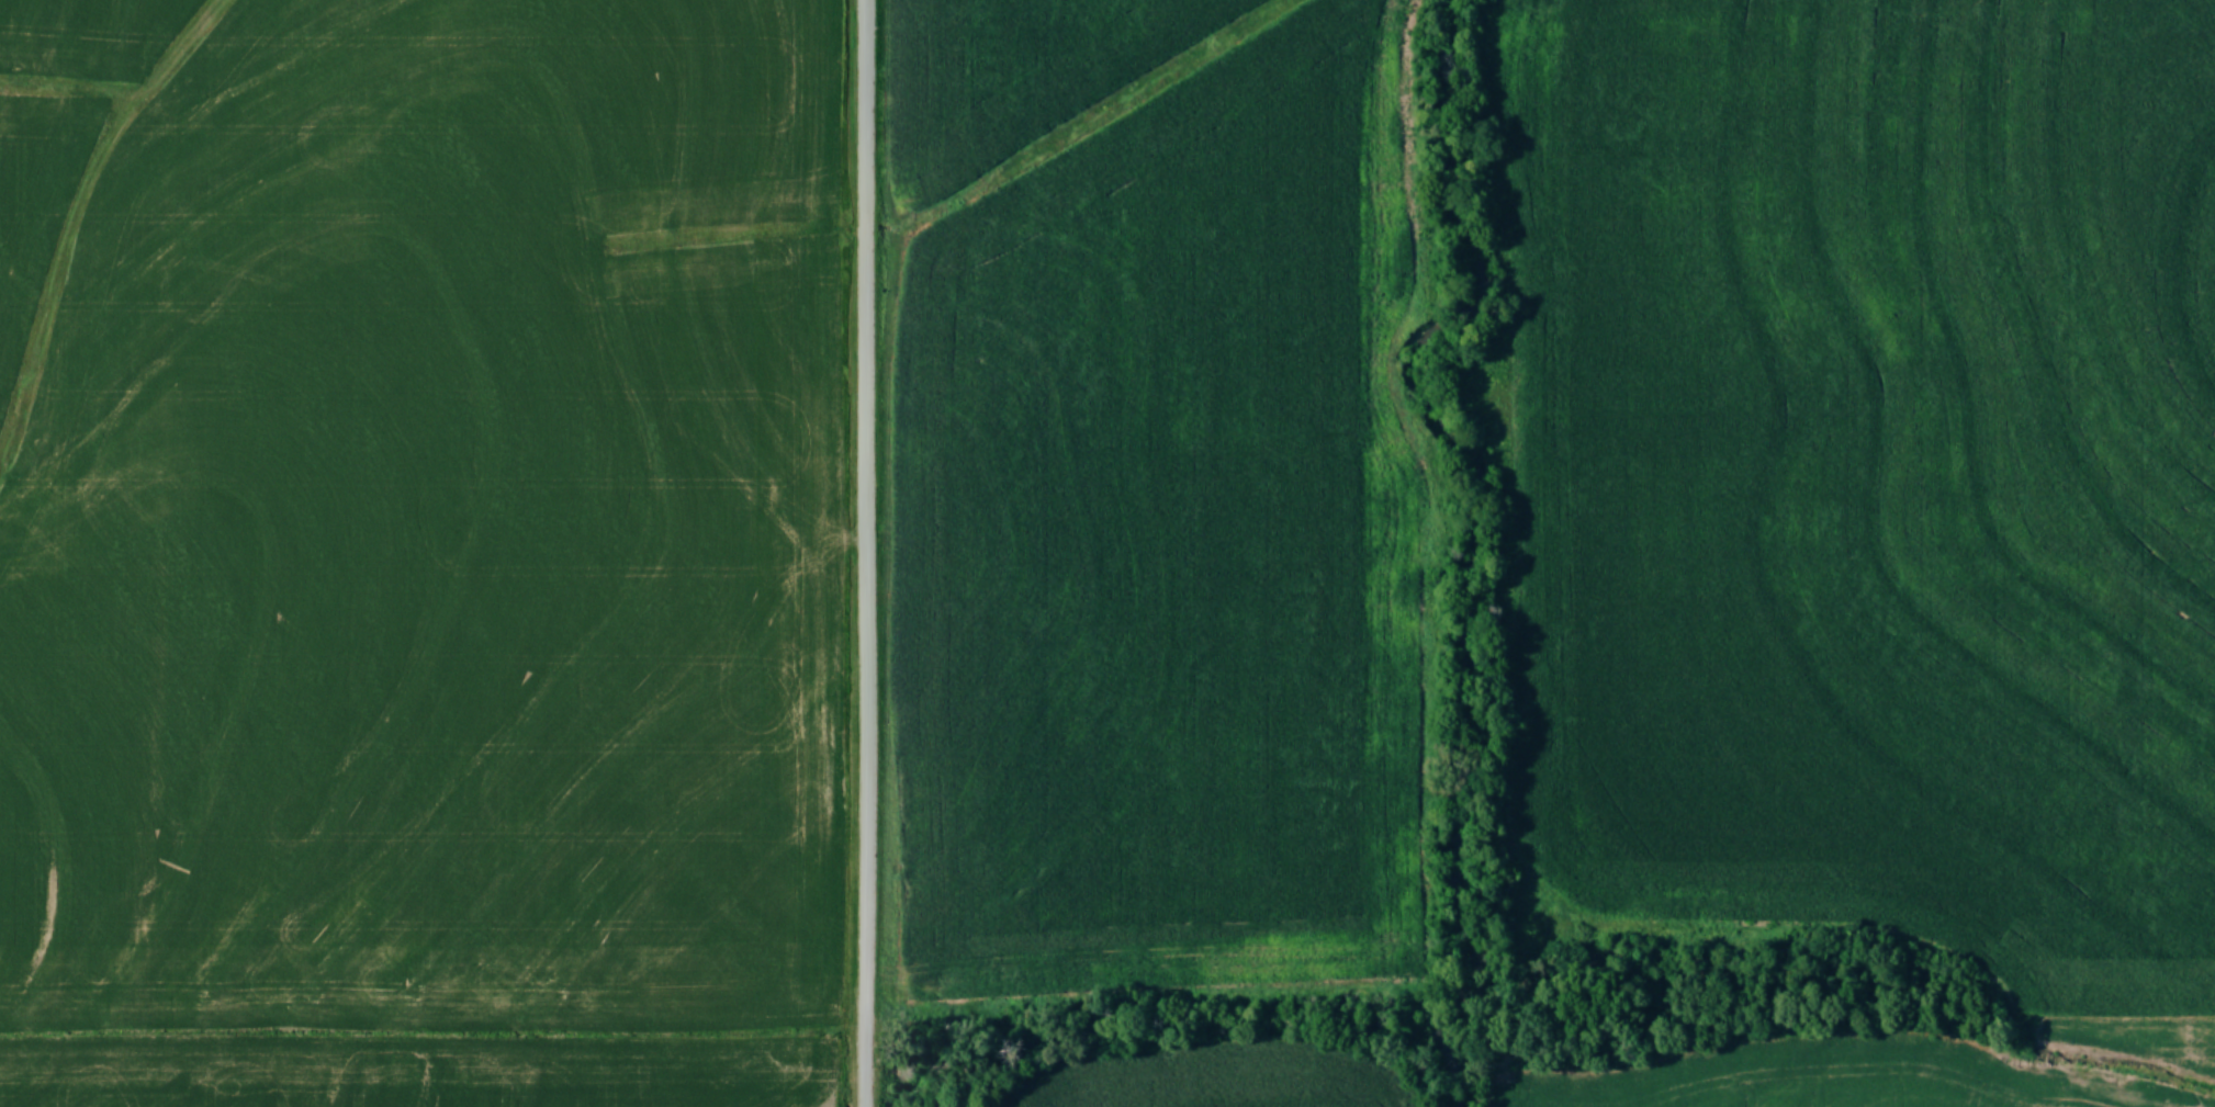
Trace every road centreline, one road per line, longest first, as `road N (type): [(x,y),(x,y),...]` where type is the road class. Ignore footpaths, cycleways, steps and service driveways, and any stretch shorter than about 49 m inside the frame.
road 1 (residential): [(868,1106),(869,0)]

